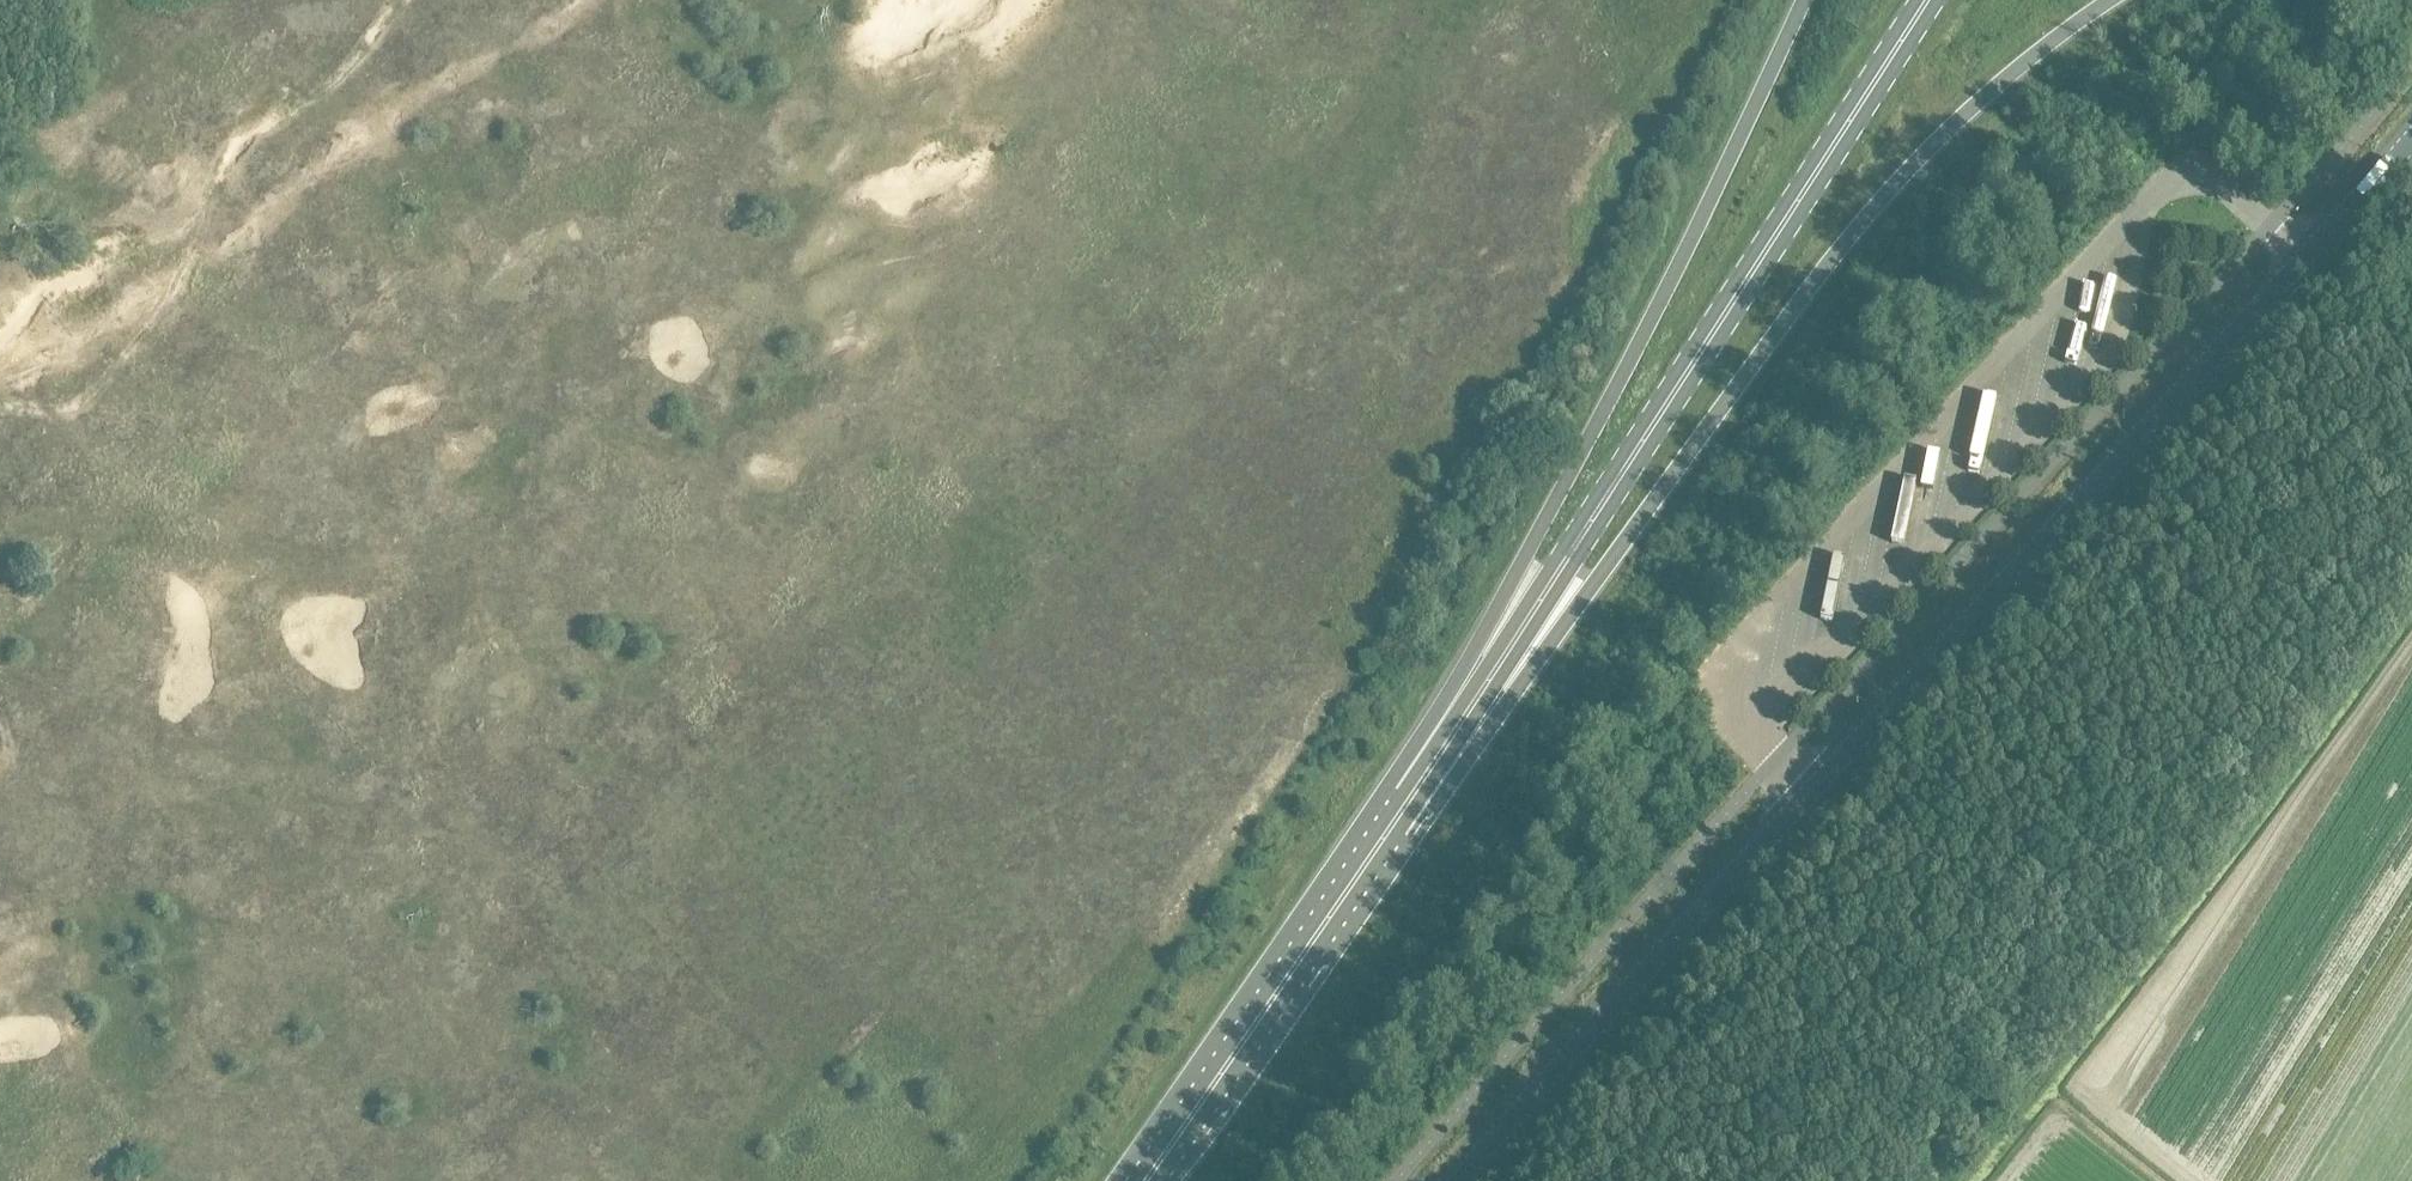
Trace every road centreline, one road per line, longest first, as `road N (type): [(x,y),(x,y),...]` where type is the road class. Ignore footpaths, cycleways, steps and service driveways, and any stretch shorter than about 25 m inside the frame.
road 1 (tertiary): [(1458,1180),(2411,137)]
road 2 (primary): [(1388,834),(1595,577),(1867,216),(1966,114),(2111,0)]
road 3 (primary): [(1915,0),(1388,834)]
road 4 (primary): [(1803,0),(1711,197),(1528,544),(1388,834)]
road 5 (primary): [(1388,834),(1146,1180)]

